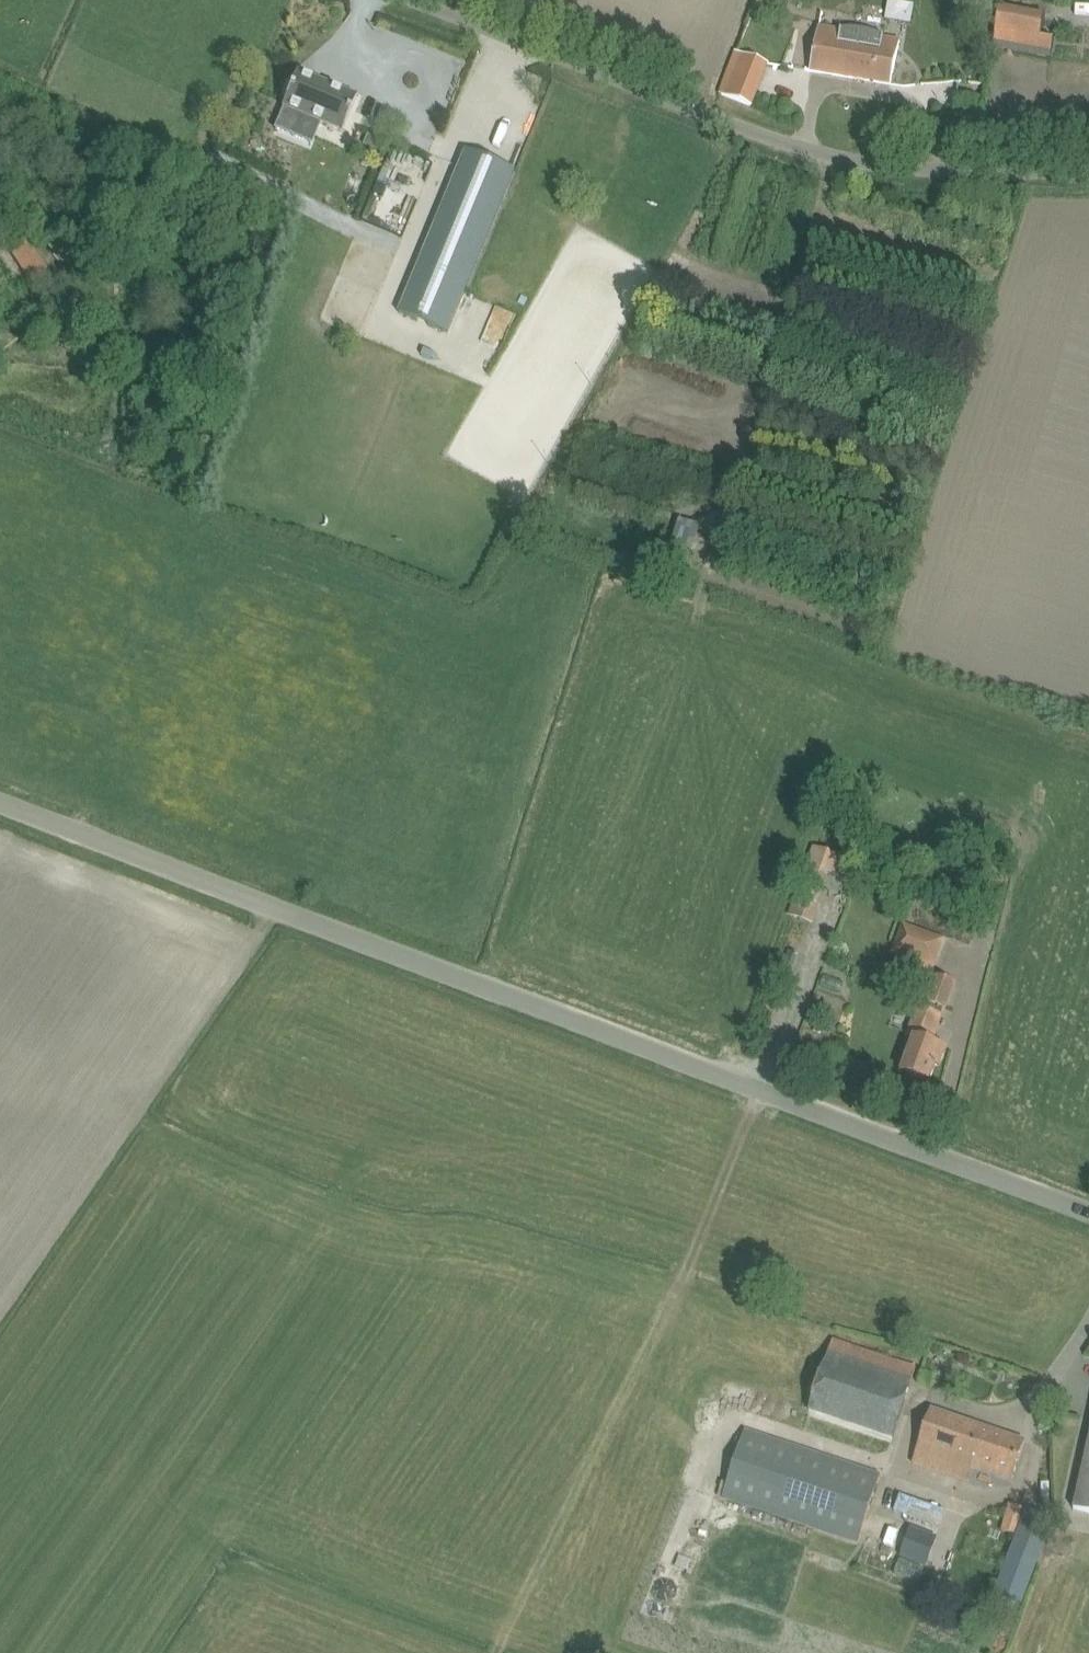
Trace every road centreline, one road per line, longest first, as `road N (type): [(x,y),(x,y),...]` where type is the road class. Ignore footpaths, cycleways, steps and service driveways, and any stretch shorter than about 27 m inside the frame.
road 1 (unclassified): [(1088,1213),(0,802)]
road 2 (unclassified): [(1088,172),(924,169),(810,151),(415,0)]

